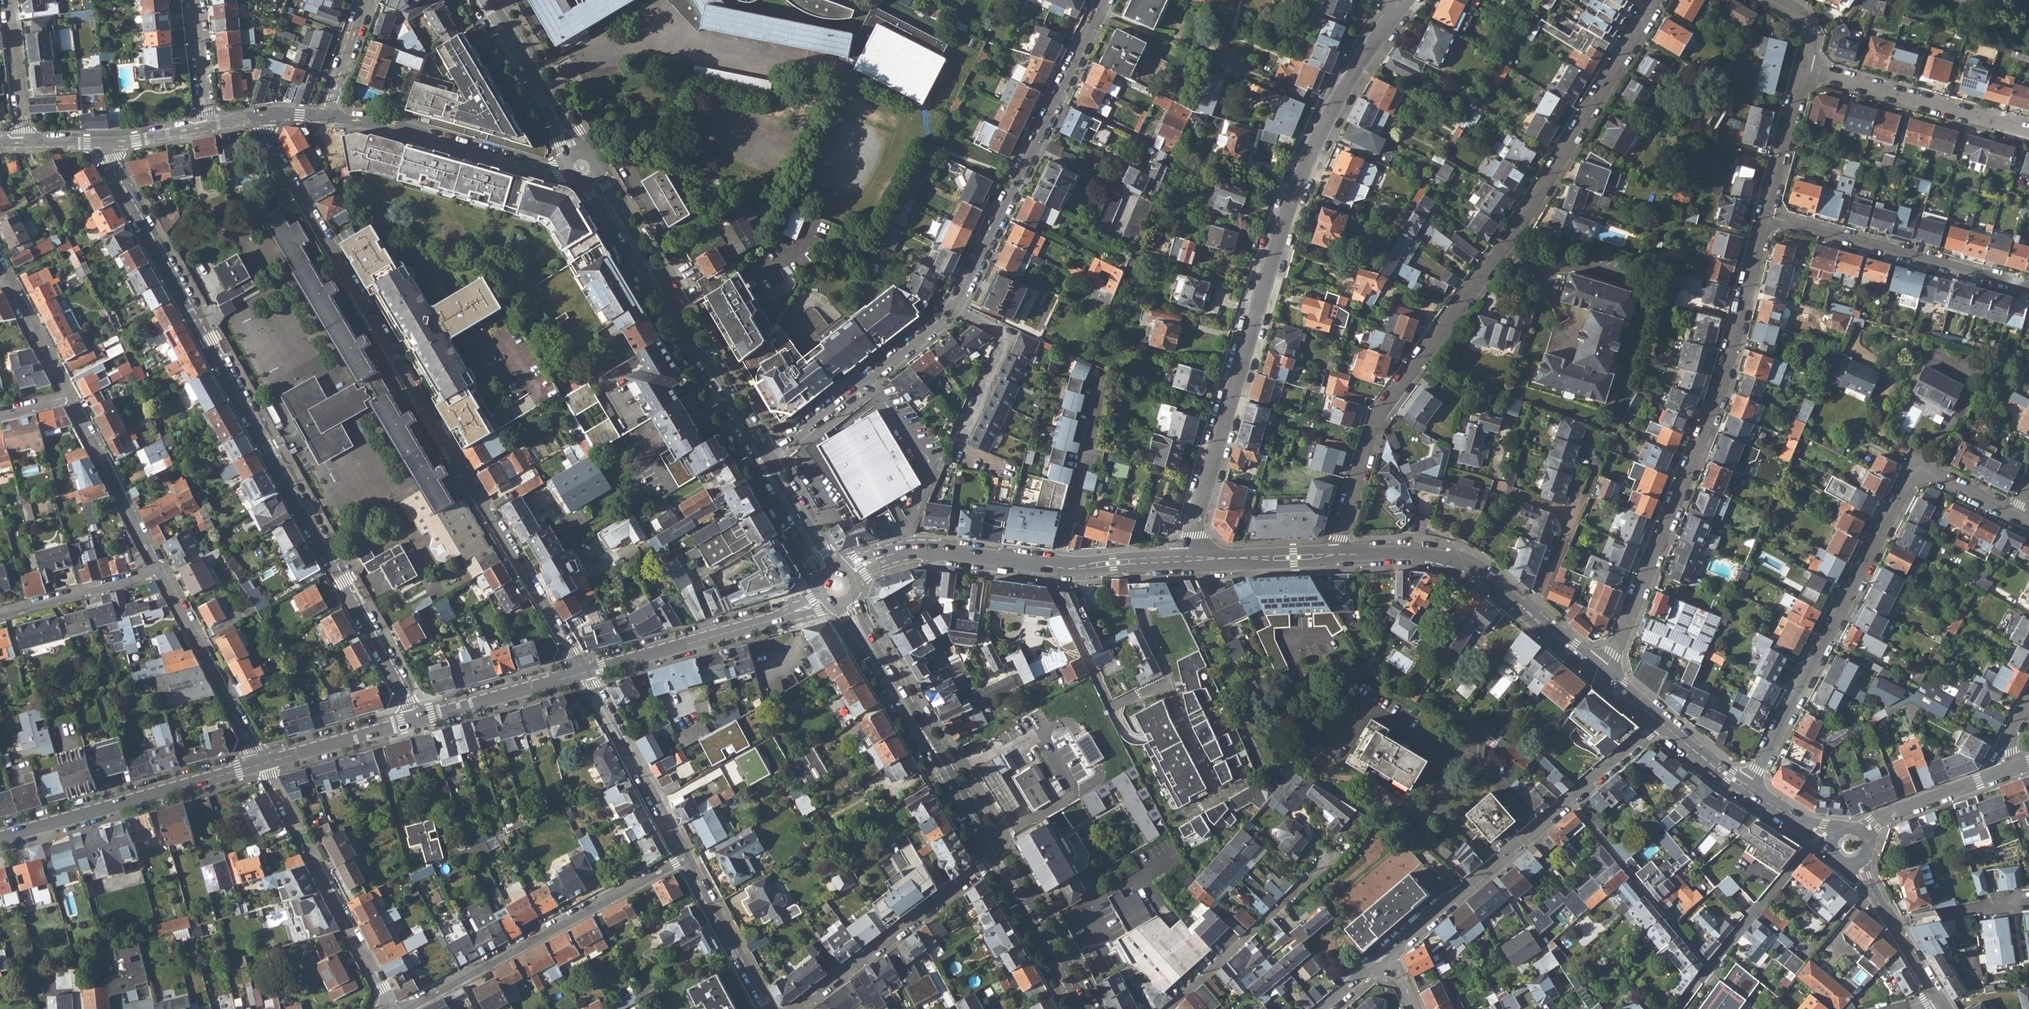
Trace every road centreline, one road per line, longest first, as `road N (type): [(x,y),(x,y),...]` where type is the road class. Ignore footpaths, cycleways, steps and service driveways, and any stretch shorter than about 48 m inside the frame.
road 1 (residential): [(105,144),(415,720)]
road 2 (residential): [(584,673),(267,139),(261,115)]
road 3 (residential): [(1403,0),(1344,88),(1291,200),(1191,559)]
road 4 (residential): [(762,462),(957,303),(1105,0)]
road 5 (residential): [(1336,556),(1376,422),(1528,214),(1606,83)]
road 6 (residential): [(1766,216),(1717,400),(1615,654),(1600,672)]
road 7 (residential): [(2014,514),(1932,472),(1910,476),(1748,788)]
road 8 (primary): [(584,167),(762,462)]
road 9 (residential): [(400,1008),(687,857)]
road 10 (primary): [(838,586),(998,858)]
road 11 (residential): [(393,1008),(263,763)]
road 12 (residential): [(263,763),(0,837)]
road 13 (residential): [(2028,287),(1766,216)]
road 14 (residential): [(838,586),(774,619),(584,673)]
road 15 (residential): [(584,167),(540,167),(326,115)]
road 16 (residential): [(795,1008),(998,858)]
road 17 (residential): [(1570,799),(1387,957)]
road 18 (residential): [(1804,69),(2028,131)]
road 19 (residential): [(1330,860),(1166,1008)]
road 20 (residential): [(1820,833),(1723,950),(1689,1008)]
road 21 (residential): [(263,763),(161,572)]
road 22 (residential): [(1042,566),(912,551),(878,559),(838,586)]
road 23 (residential): [(1336,556),(1414,553),(1461,563),(1531,614)]
road 24 (residential): [(687,857),(584,673)]
road 25 (residential): [(1570,799),(1701,956)]
road 26 (residential): [(161,572),(70,398)]
road 27 (primary): [(486,0),(584,167)]
road 28 (residential): [(1498,487),(1557,507),(1570,522),(1531,614)]
road 29 (residential): [(584,673),(415,720)]
road 30 (primary): [(998,858),(1084,1008)]
road 31 (residential): [(770,1008),(687,857)]
road 32 (residential): [(161,572),(0,615)]
road 33 (residential): [(1042,566),(1114,712)]
road 34 (residential): [(415,720),(263,763)]
road 35 (residential): [(1858,863),(1938,998)]
road 36 (residential): [(1864,832),(1891,811),(2005,769)]
road 37 (residential): [(1804,69),(1766,216)]
road 38 (residential): [(1191,559),(1042,566)]
road 39 (primary): [(762,462),(838,586)]
road 40 (residential): [(8,0),(26,144)]
road 41 (residential): [(1336,556),(1191,559)]
road 42 (residential): [(70,398),(6,277)]
road 43 (residential): [(208,127),(195,0)]
road 44 (residential): [(326,115),(368,0)]

